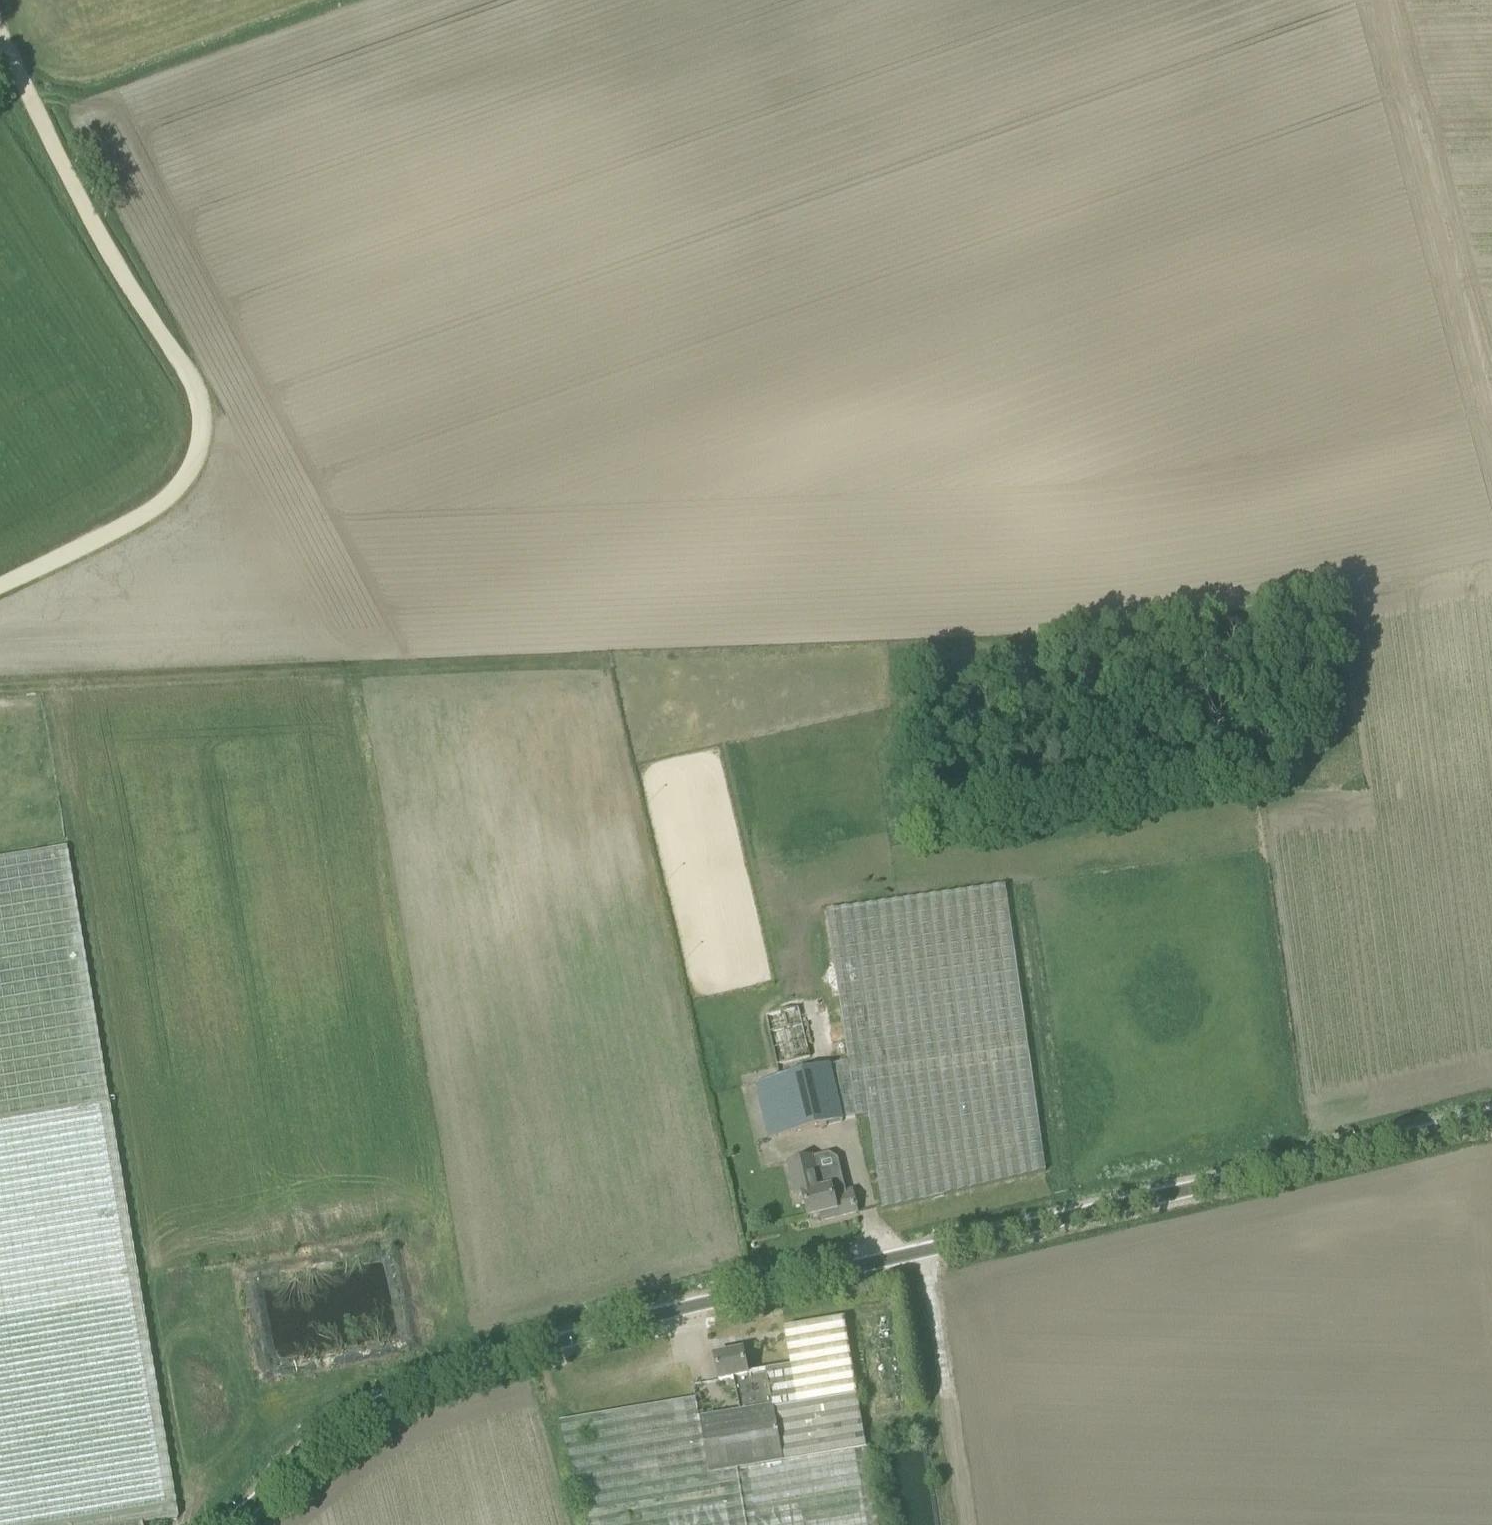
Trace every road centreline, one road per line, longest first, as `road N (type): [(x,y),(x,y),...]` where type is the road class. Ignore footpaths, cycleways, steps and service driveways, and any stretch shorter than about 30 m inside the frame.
road 1 (unclassified): [(221,1524),(315,1435),(389,1385),(556,1335),(1491,1099)]
road 2 (track): [(12,55),(200,418),(199,456),(182,487),(0,585)]

